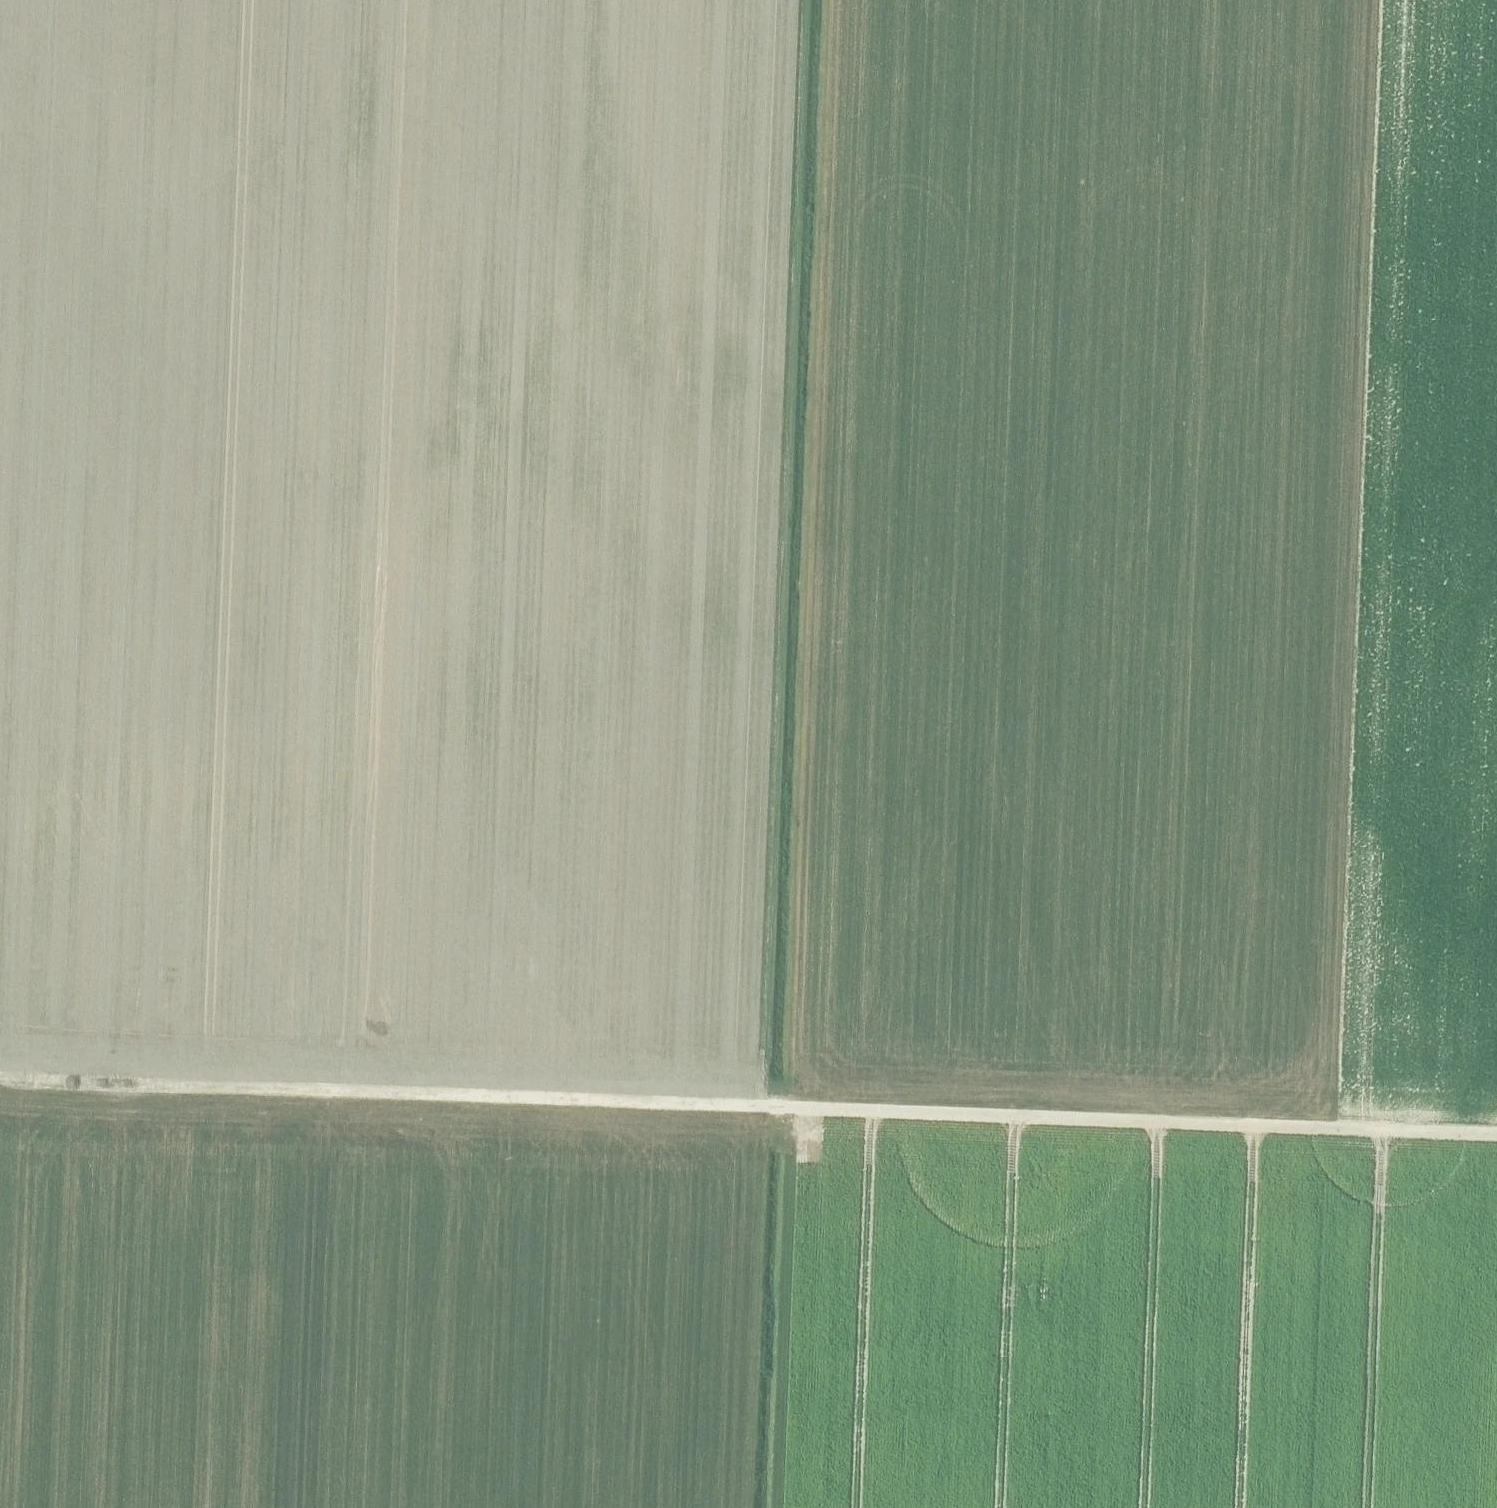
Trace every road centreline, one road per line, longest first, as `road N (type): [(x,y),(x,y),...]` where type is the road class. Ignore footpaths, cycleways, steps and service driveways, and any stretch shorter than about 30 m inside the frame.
road 1 (track): [(0,1085),(1496,1133)]

